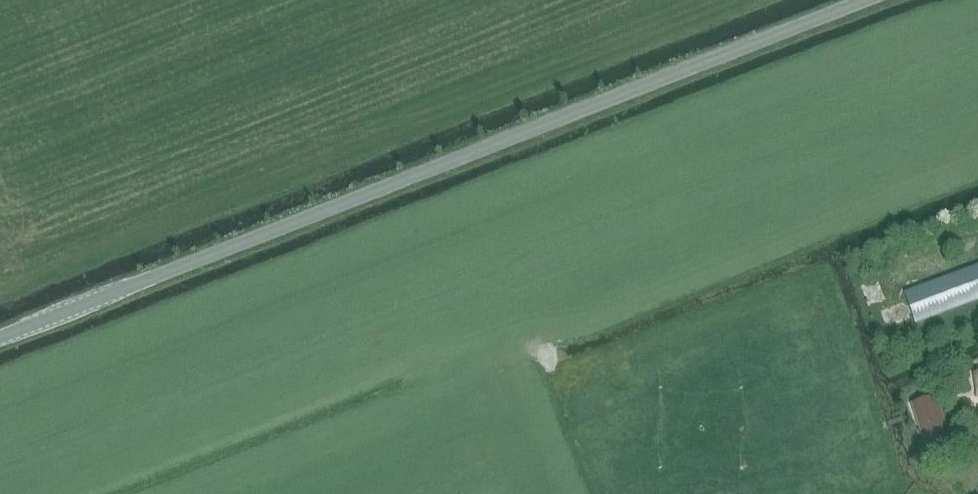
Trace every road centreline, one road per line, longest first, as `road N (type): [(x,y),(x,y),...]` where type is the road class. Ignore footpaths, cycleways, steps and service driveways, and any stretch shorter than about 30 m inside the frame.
road 1 (tertiary): [(0,334),(869,0)]

